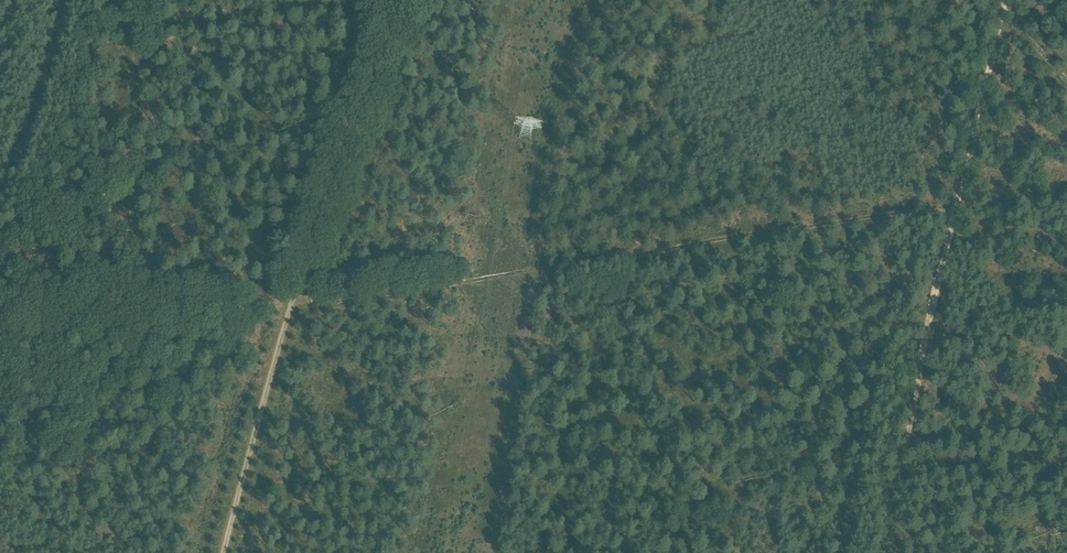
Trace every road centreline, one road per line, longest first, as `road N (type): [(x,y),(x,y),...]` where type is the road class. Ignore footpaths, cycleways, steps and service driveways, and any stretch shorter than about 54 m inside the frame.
road 1 (track): [(289,306),(951,212)]
road 2 (track): [(400,0),(289,306),(225,552)]
road 3 (track): [(880,552),(999,0)]

